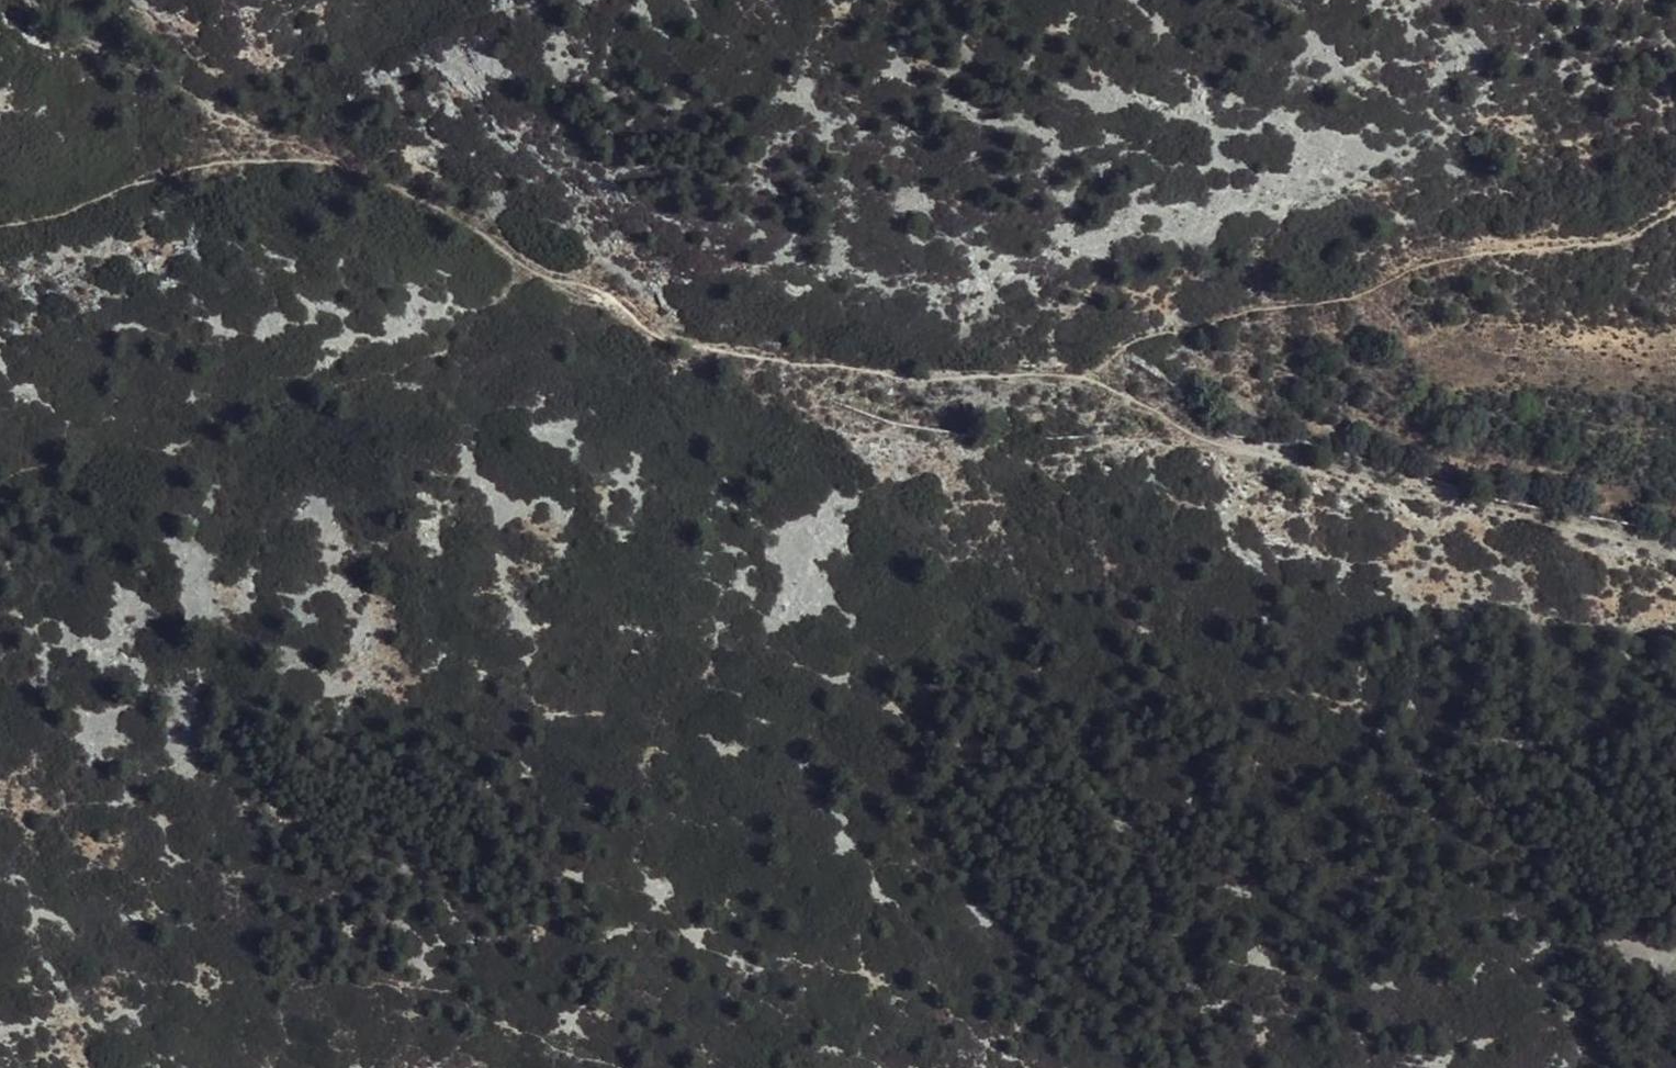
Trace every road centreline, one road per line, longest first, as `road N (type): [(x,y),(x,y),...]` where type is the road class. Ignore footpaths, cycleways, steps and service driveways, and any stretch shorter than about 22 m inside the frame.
road 1 (track): [(0,217),(109,203),(202,162),(297,157),(374,171),(540,266),(624,285),(669,338),(922,373),(1089,382),(1281,464),(1675,552)]
road 2 (track): [(1089,382),(1152,339),(1506,246),(1624,230),(1675,204)]

